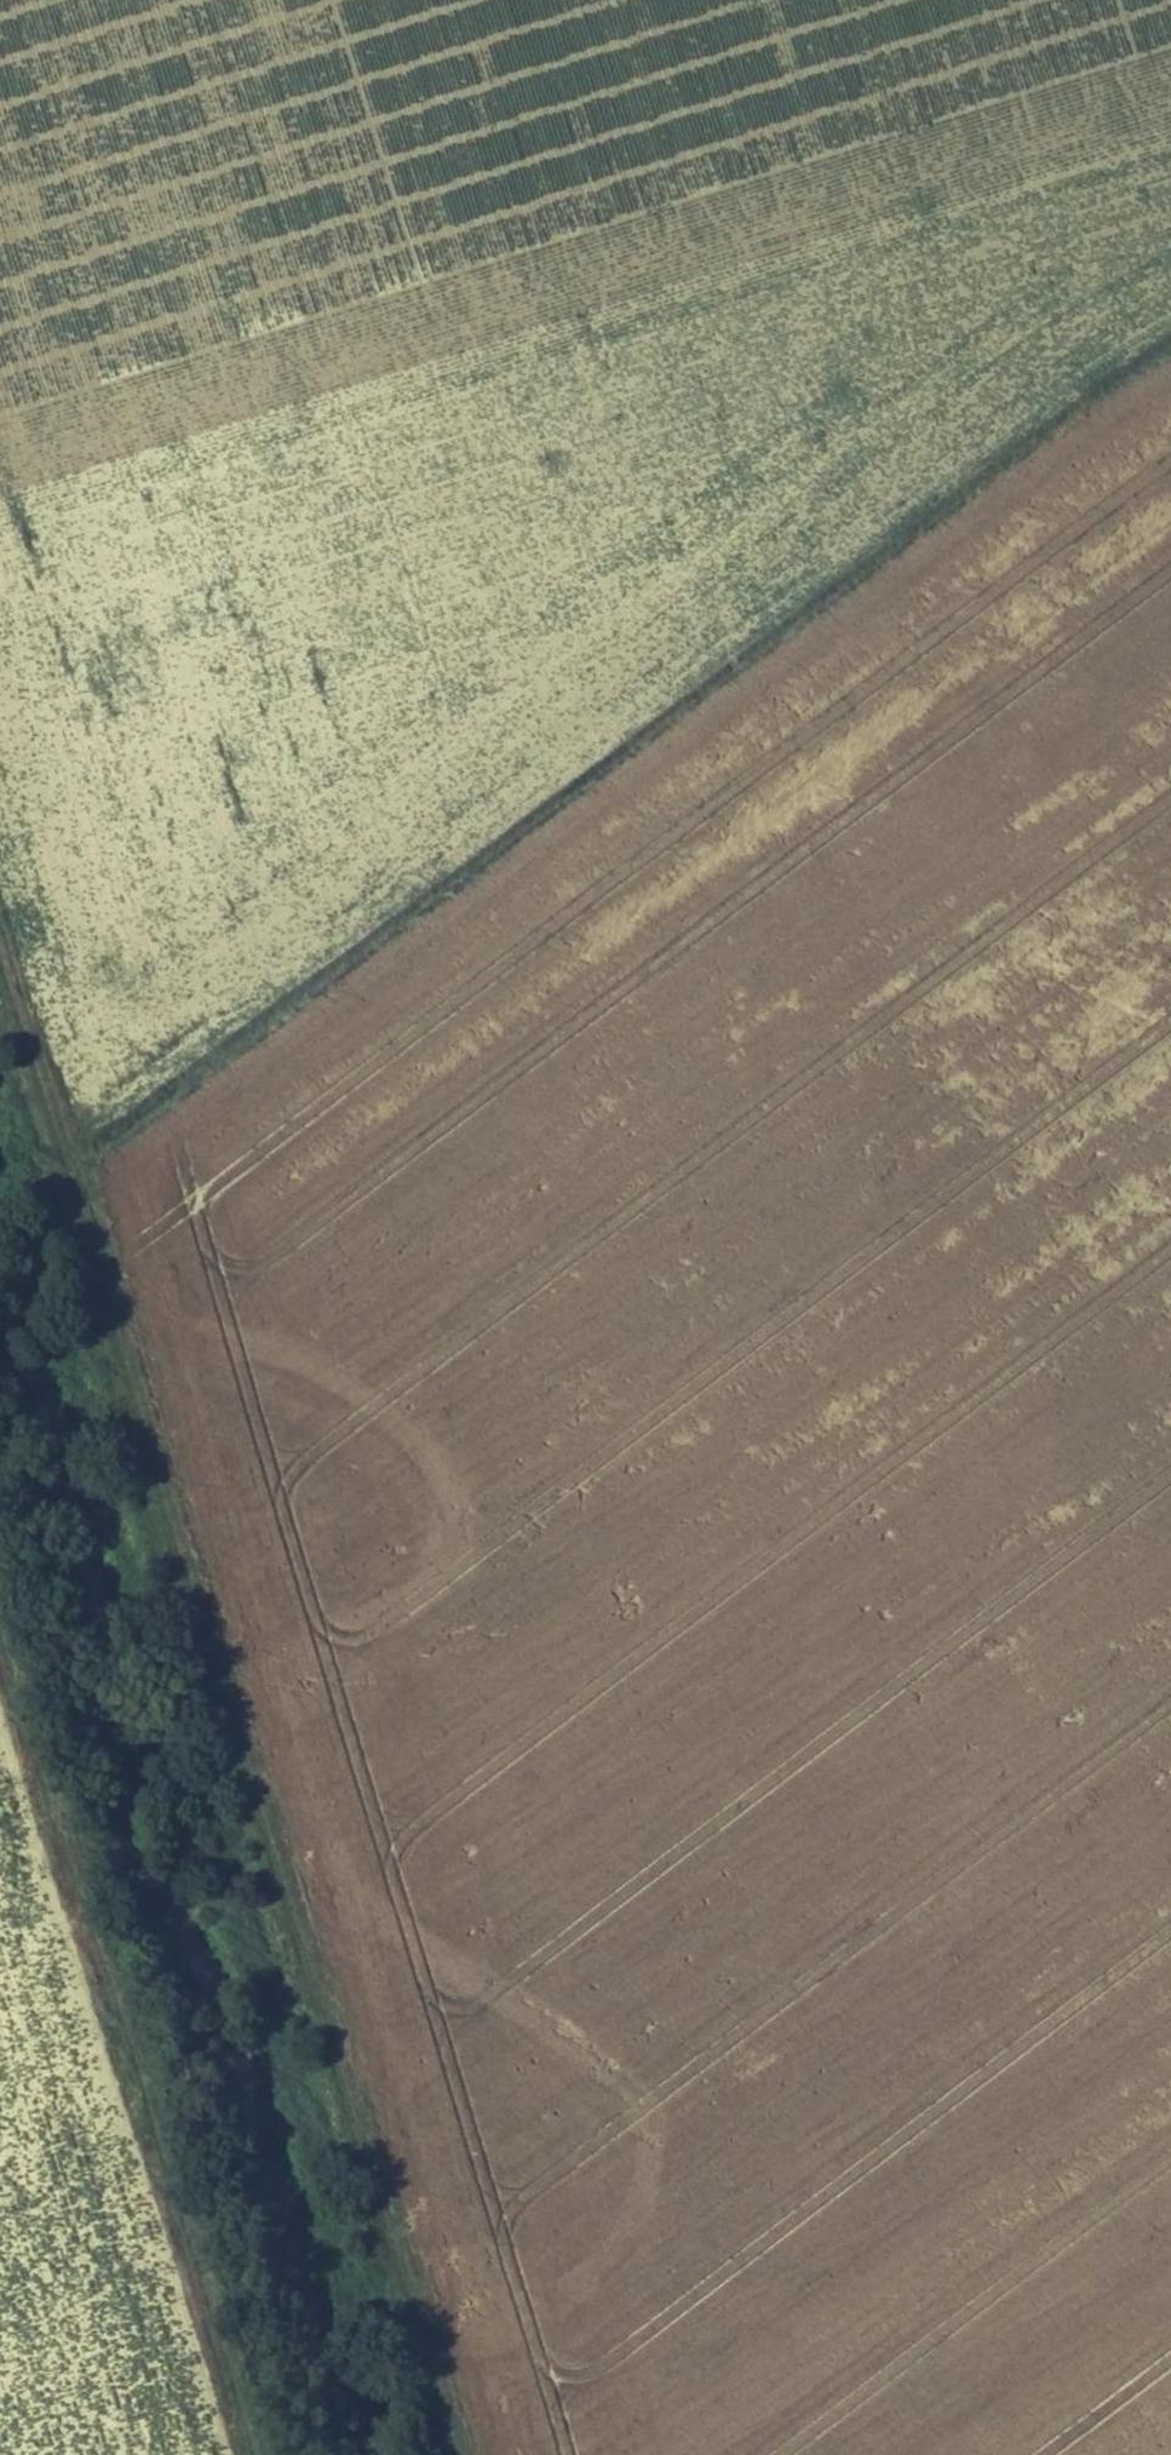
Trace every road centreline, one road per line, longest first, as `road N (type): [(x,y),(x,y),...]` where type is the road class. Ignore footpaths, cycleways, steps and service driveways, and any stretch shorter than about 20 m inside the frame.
road 1 (track): [(438,2454),(0,974)]

